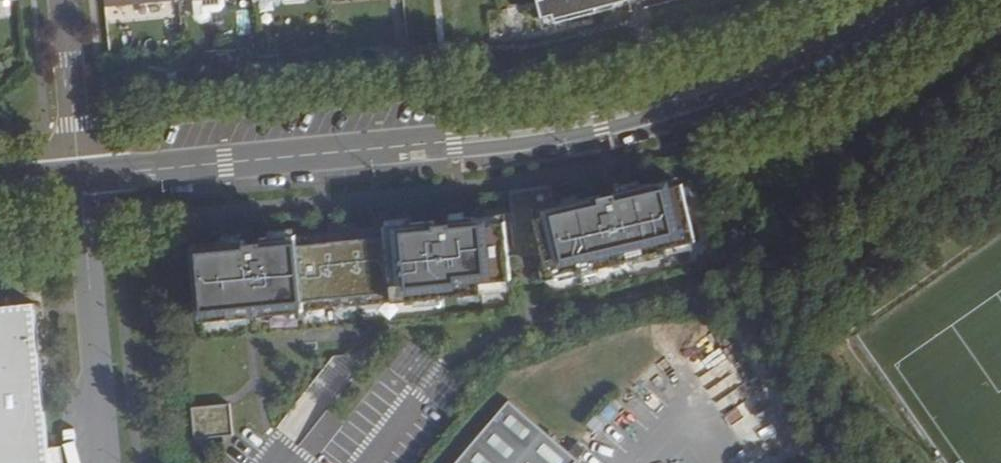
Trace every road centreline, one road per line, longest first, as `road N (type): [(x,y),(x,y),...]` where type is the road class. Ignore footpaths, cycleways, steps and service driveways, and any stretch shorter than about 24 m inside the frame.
road 1 (tertiary): [(407,146),(454,151),(526,143),(691,106),(892,0)]
road 2 (tertiary): [(864,0),(762,56),(635,103),(407,146)]
road 3 (tertiary): [(82,176),(407,146)]
road 4 (unclassified): [(82,176),(105,462)]
road 5 (residential): [(63,0),(82,176)]

